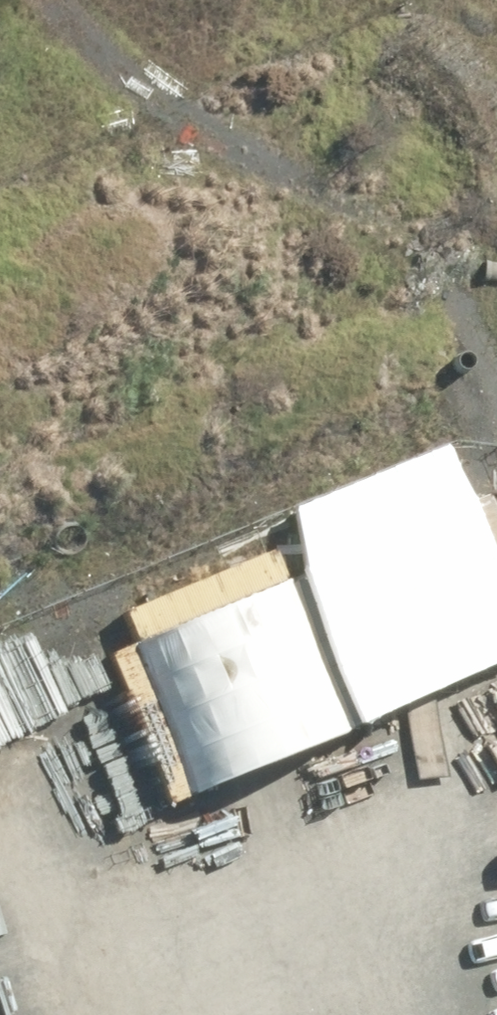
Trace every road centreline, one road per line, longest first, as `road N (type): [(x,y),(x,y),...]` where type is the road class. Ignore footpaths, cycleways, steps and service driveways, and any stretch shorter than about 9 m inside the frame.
road 1 (unknown): [(0,190),(268,1014)]
road 2 (unknown): [(0,964),(496,817)]
road 3 (unknown): [(0,142),(494,0)]

